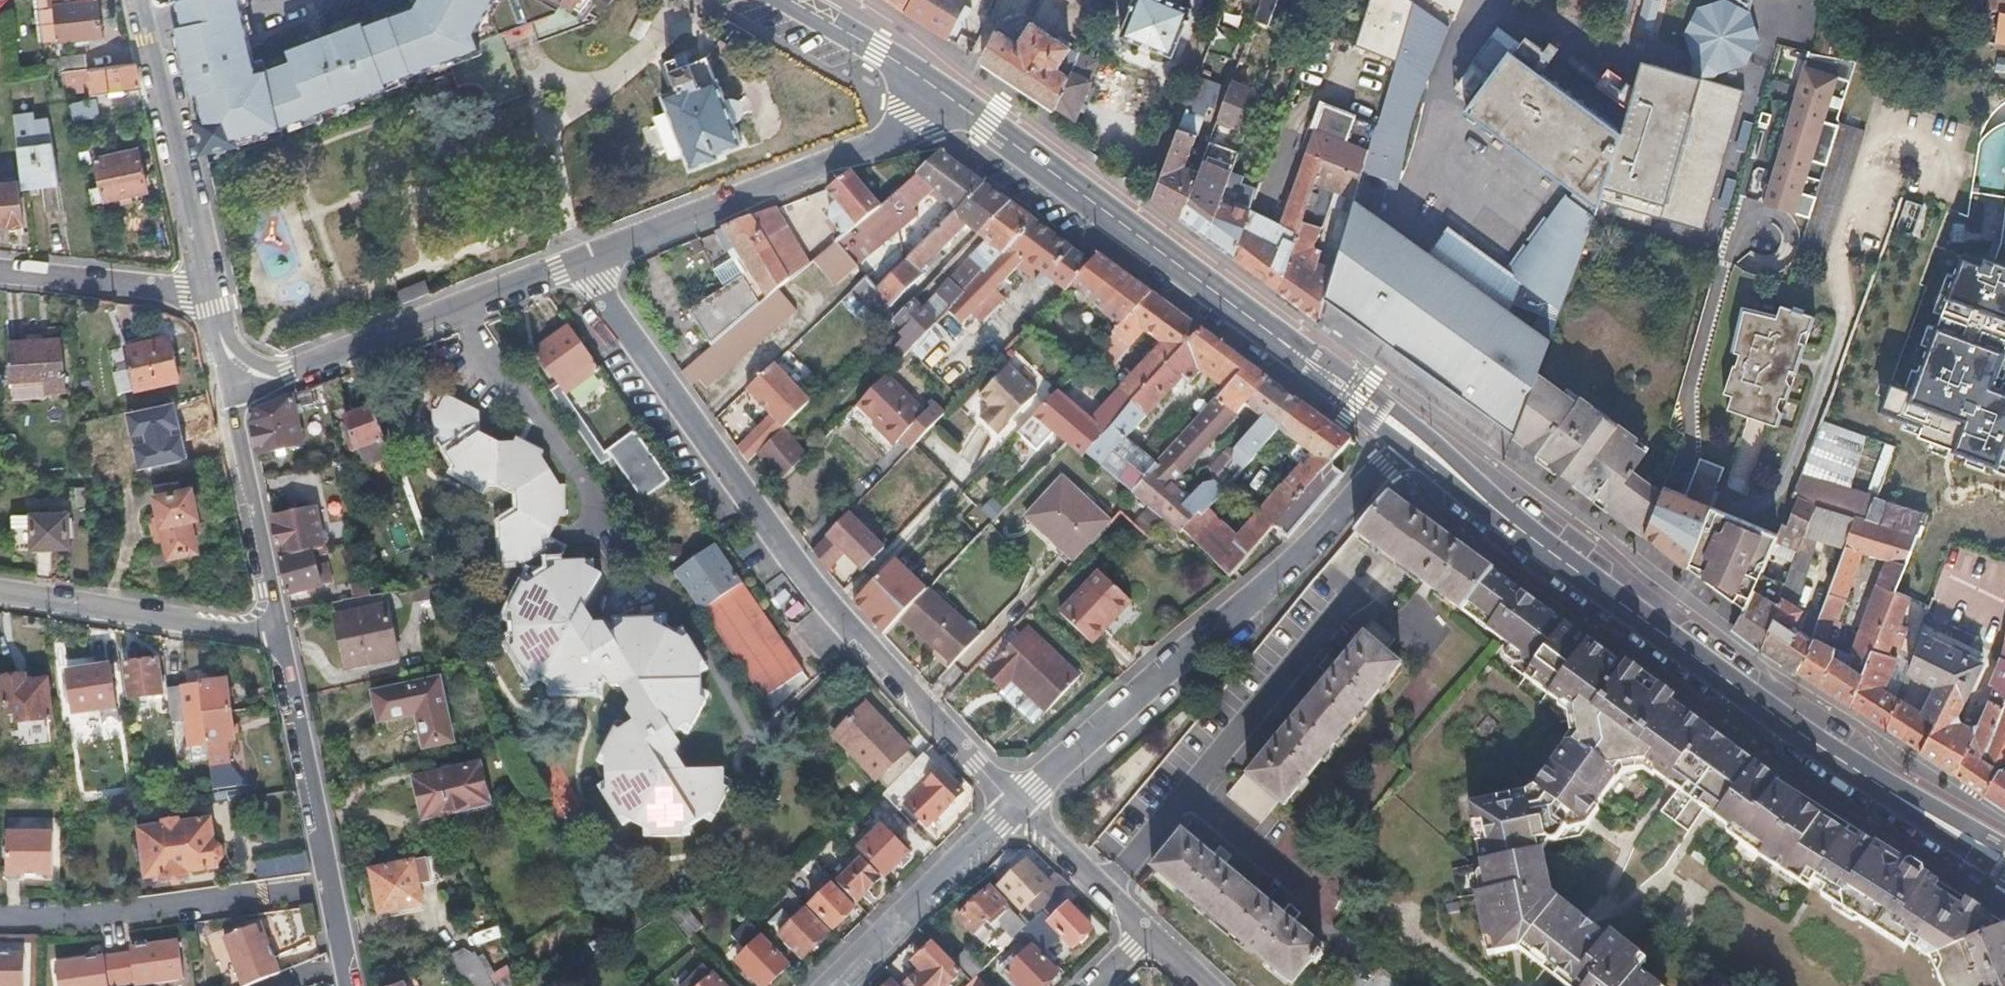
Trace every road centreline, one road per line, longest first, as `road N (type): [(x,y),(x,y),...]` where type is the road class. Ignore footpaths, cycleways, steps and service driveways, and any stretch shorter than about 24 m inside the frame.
road 1 (residential): [(584,264),(863,646),(1017,803)]
road 2 (residential): [(1017,803),(1253,600),(1408,446)]
road 3 (secondary): [(1479,489),(1831,746)]
road 4 (secondary): [(952,98),(1296,353)]
road 5 (residential): [(584,264),(889,143),(952,98)]
road 6 (residential): [(227,396),(584,264)]
road 7 (residential): [(353,985),(283,634)]
road 8 (residential): [(209,293),(138,0)]
road 9 (residential): [(283,634),(0,590)]
road 10 (residential): [(1017,803),(828,985)]
road 11 (residential): [(283,634),(227,396)]
road 12 (secondary): [(1479,489),(1361,381),(1296,353)]
road 13 (secondary): [(1831,746),(2004,875)]
road 14 (residential): [(209,293),(0,271)]
road 15 (secondary): [(2004,850),(1831,746)]
road 16 (secondary): [(792,0),(952,98)]
road 17 (residential): [(1144,932),(1017,803)]
road 18 (secondary): [(1296,353),(1345,403),(1408,446)]

